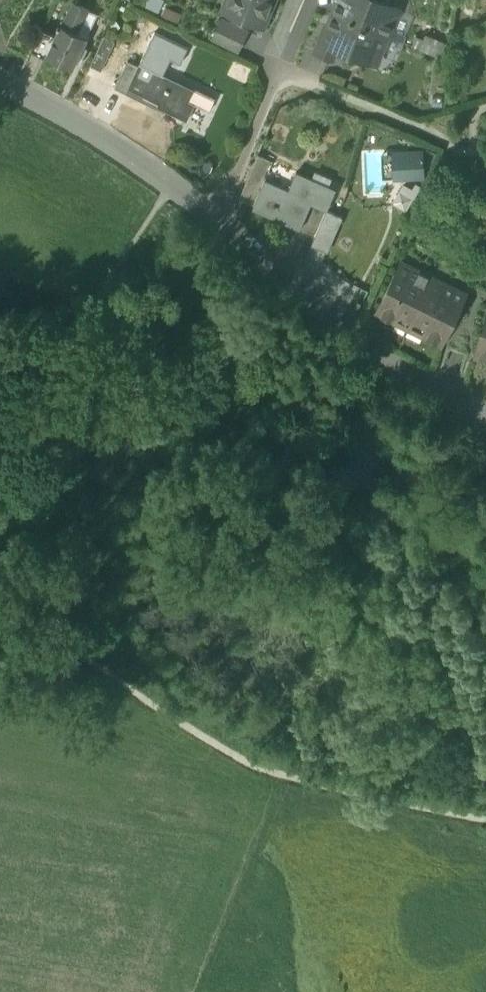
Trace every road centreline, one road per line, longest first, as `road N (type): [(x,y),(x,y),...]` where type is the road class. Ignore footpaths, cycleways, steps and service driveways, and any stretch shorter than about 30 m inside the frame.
road 1 (residential): [(212,220),(407,368),(485,411)]
road 2 (residential): [(0,79),(114,143),(212,220)]
road 3 (unclassified): [(212,220),(283,69)]

